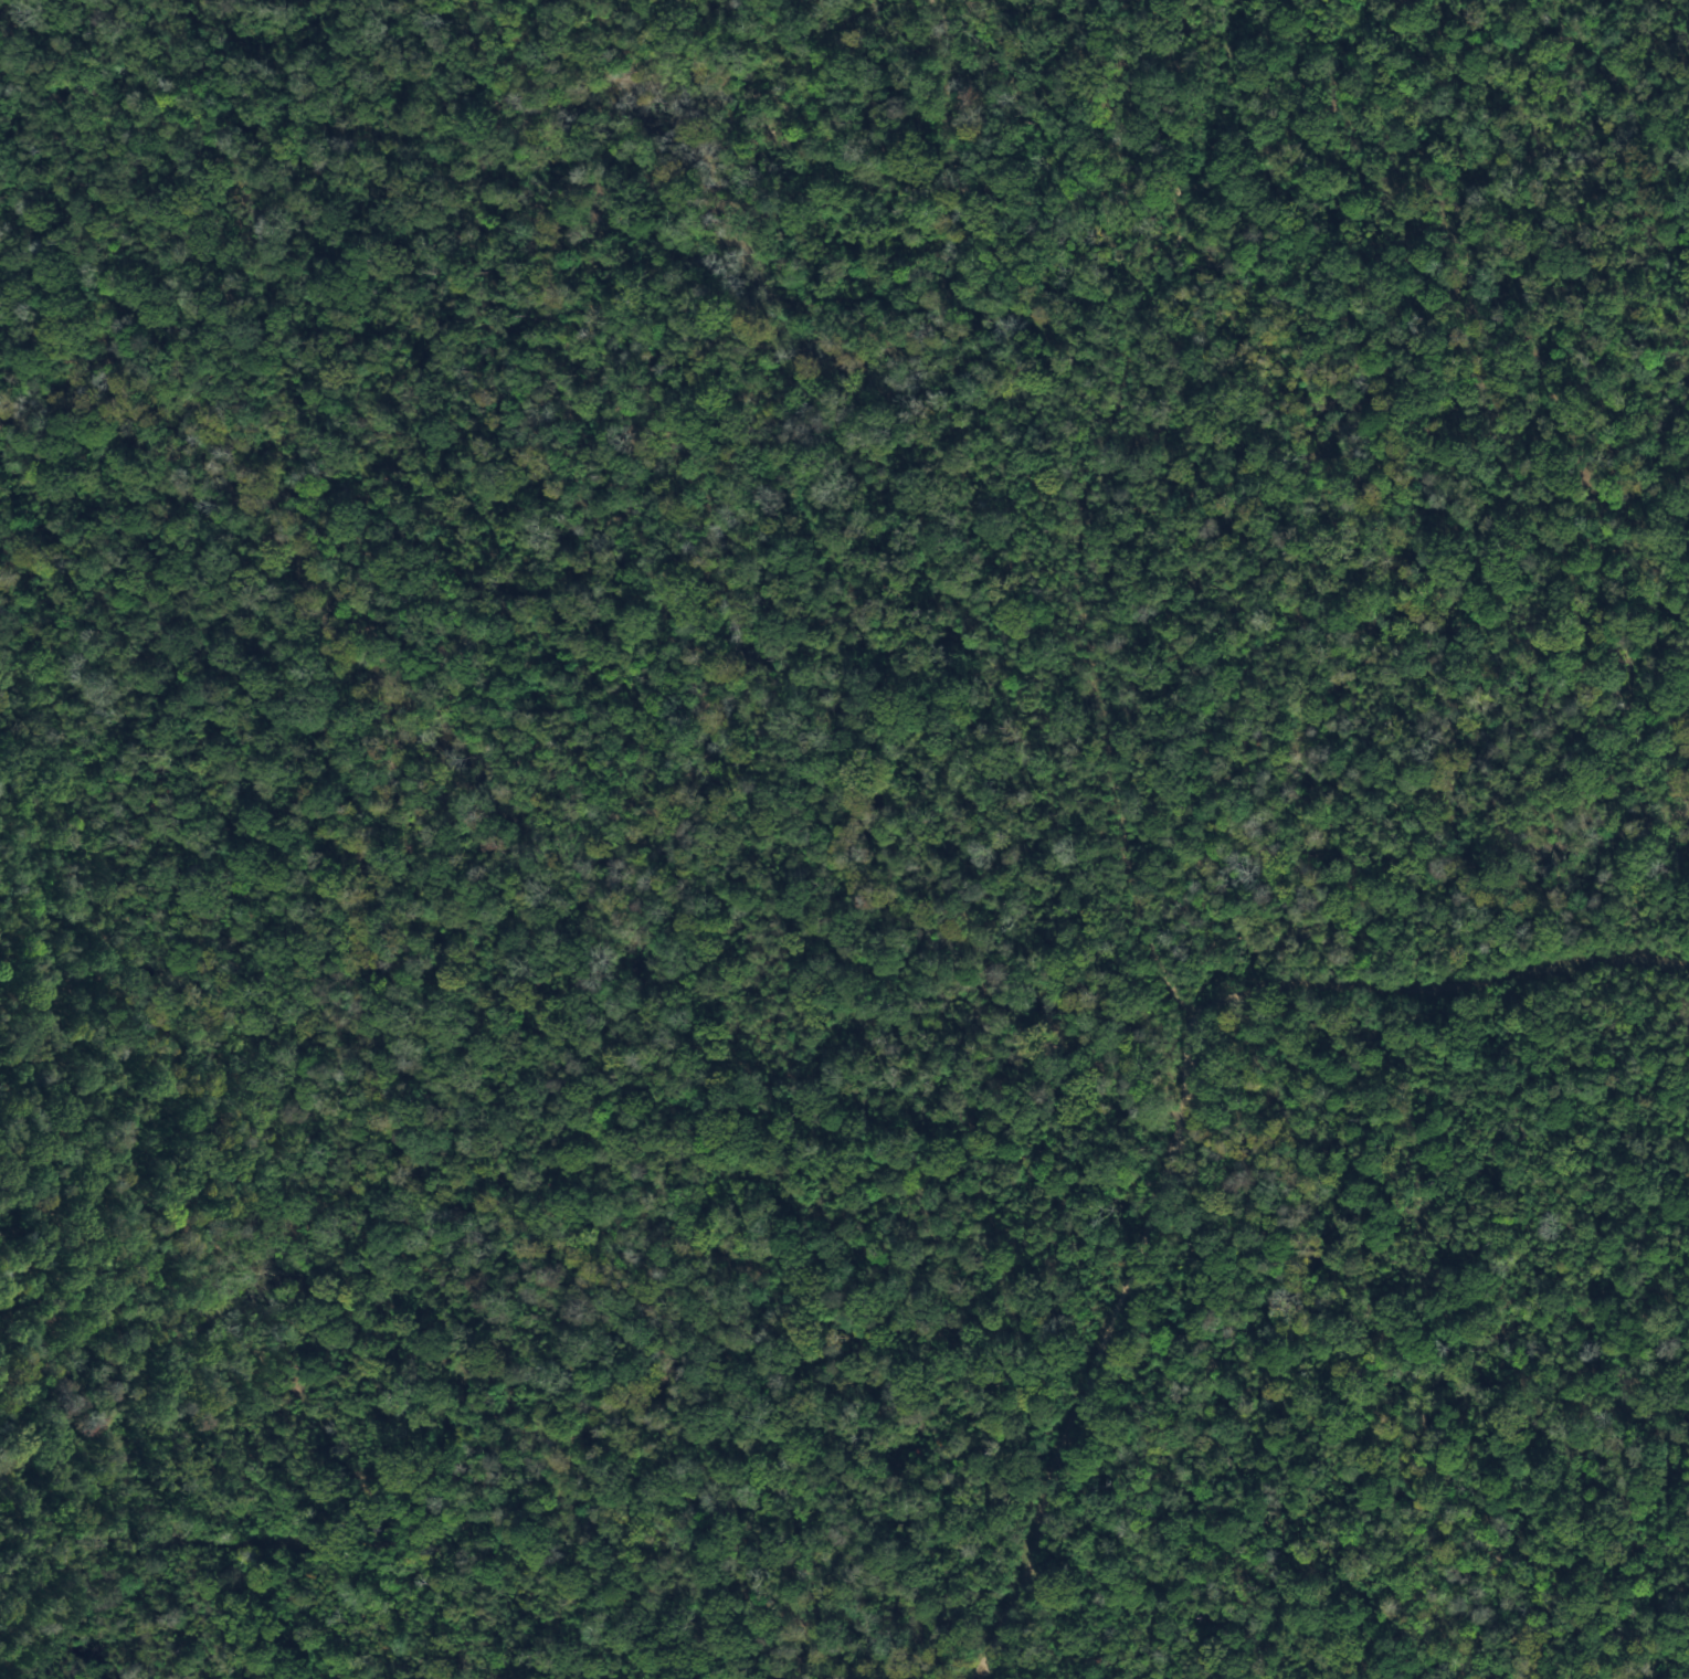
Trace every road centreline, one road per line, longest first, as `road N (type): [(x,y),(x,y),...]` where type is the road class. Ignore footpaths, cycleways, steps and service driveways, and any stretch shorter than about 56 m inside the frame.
road 1 (residential): [(961,1678),(1014,1562),(1046,1453),(1144,1273),(1165,993),(1095,507),(1173,173),(1214,59),(1210,0)]

